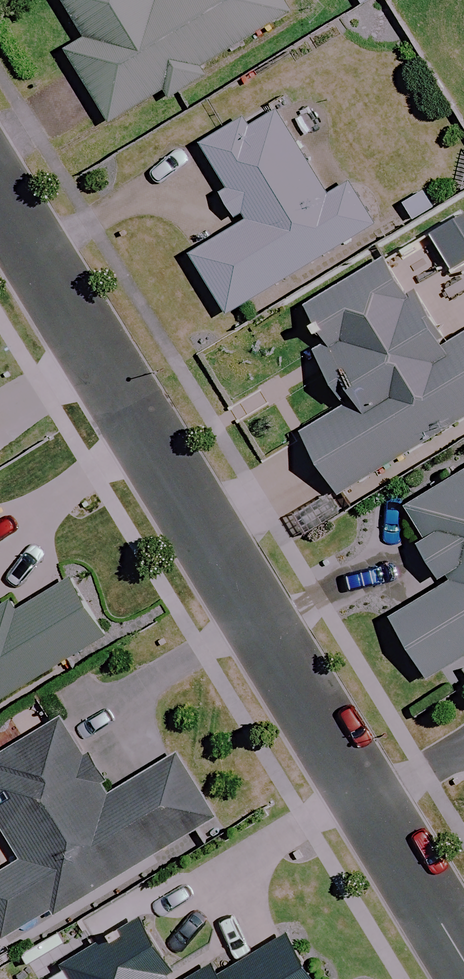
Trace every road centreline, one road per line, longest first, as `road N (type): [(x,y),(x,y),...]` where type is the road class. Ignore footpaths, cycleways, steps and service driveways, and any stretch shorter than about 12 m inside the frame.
road 1 (residential): [(0,202),(463,963)]

